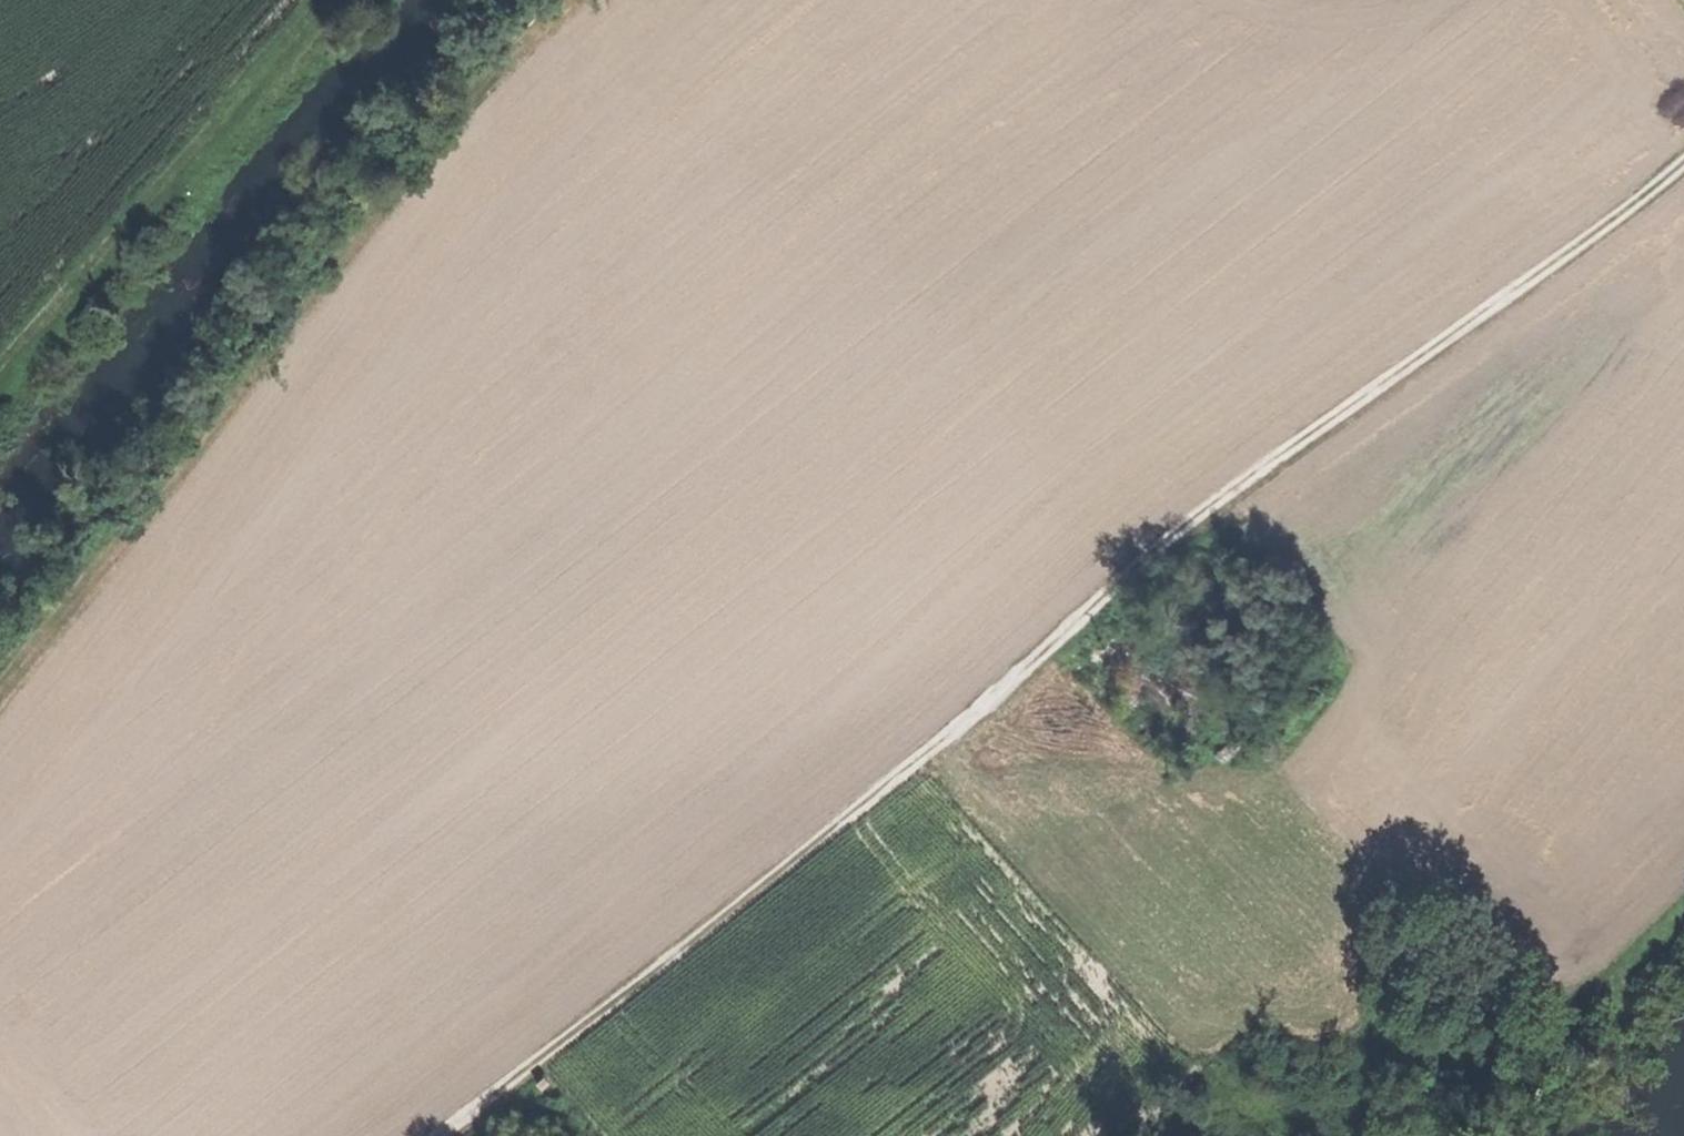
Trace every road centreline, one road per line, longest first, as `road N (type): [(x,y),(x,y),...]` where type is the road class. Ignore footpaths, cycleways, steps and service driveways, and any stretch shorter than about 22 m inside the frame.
road 1 (track): [(1683,164),(1649,201),(1164,545),(757,886),(438,1135)]
road 2 (track): [(0,381),(165,204),(336,0)]

